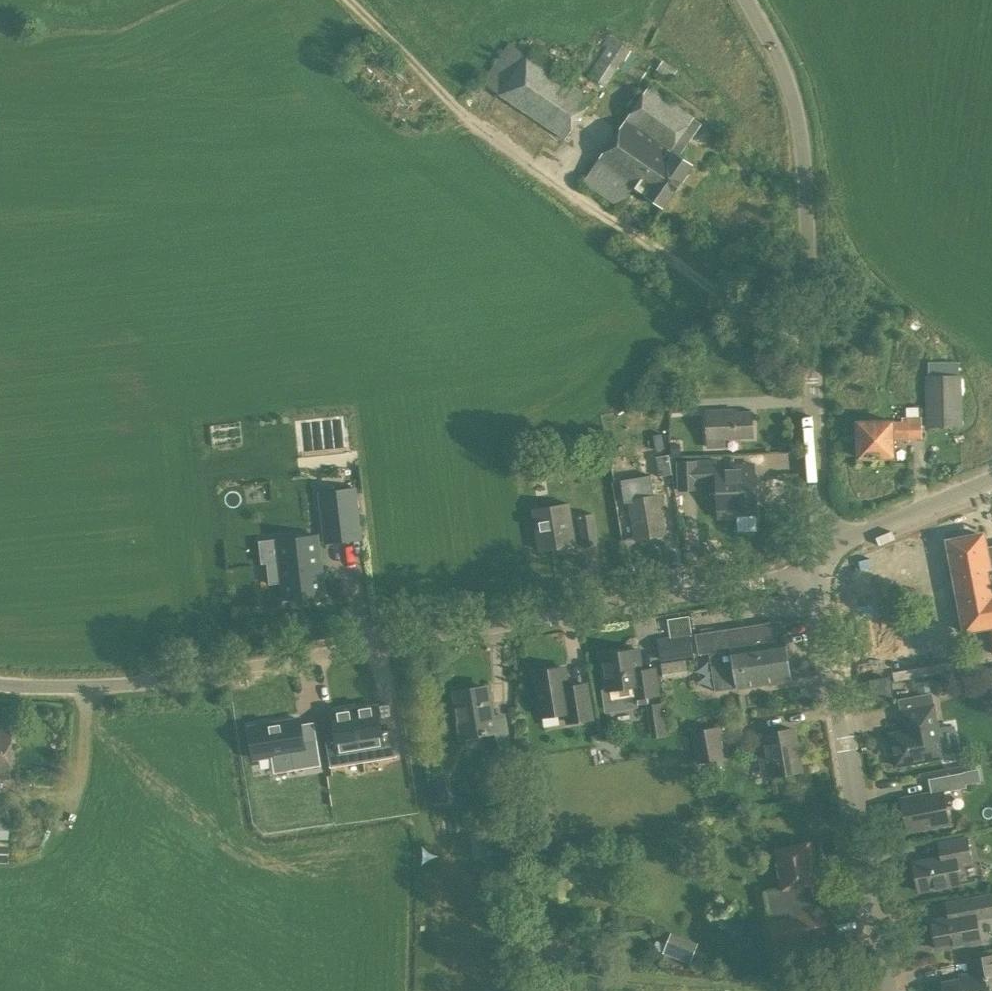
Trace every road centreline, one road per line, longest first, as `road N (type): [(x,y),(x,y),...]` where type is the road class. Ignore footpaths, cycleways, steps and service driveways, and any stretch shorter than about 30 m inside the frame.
road 1 (tertiary): [(0,683),(140,683),(824,570)]
road 2 (tertiary): [(890,990),(824,570)]
road 3 (unclassified): [(813,383),(801,140),(791,89),(745,0)]
road 4 (residential): [(991,479),(862,534),(821,539)]
road 5 (residential): [(821,539),(813,383)]

